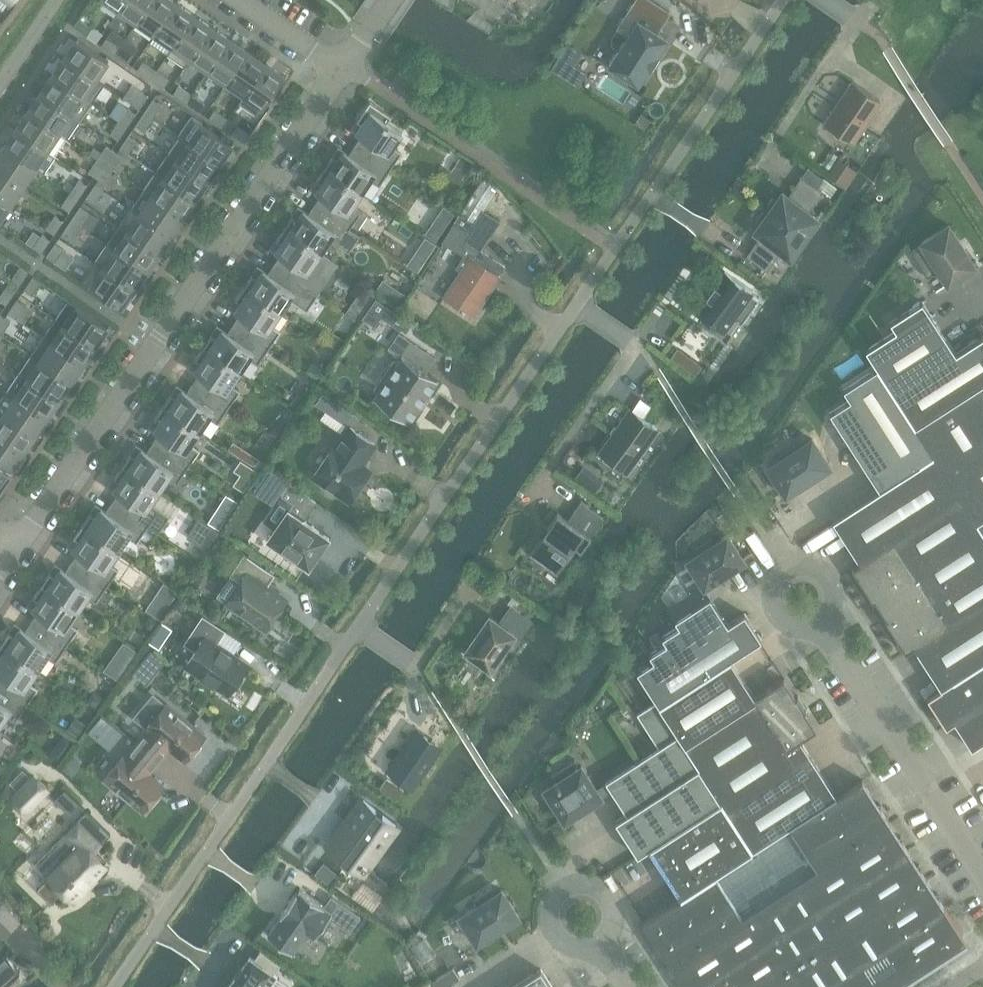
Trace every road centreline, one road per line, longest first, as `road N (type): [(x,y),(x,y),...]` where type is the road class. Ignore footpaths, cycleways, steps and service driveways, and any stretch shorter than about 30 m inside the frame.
road 1 (residential): [(18,553),(346,69)]
road 2 (residential): [(113,986),(356,629)]
road 3 (residential): [(356,629),(575,305)]
road 4 (residential): [(575,305),(782,0)]
road 5 (unclassified): [(830,630),(982,867)]
road 6 (unclassified): [(605,947),(575,953),(557,942),(549,918),(562,893),(584,885),(605,892),(618,914),(616,932)]
road 7 (unclassified): [(830,630),(803,635),(785,625),(779,589),(811,567),(832,575),(845,597)]
road 8 (residential): [(346,69),(244,0)]

